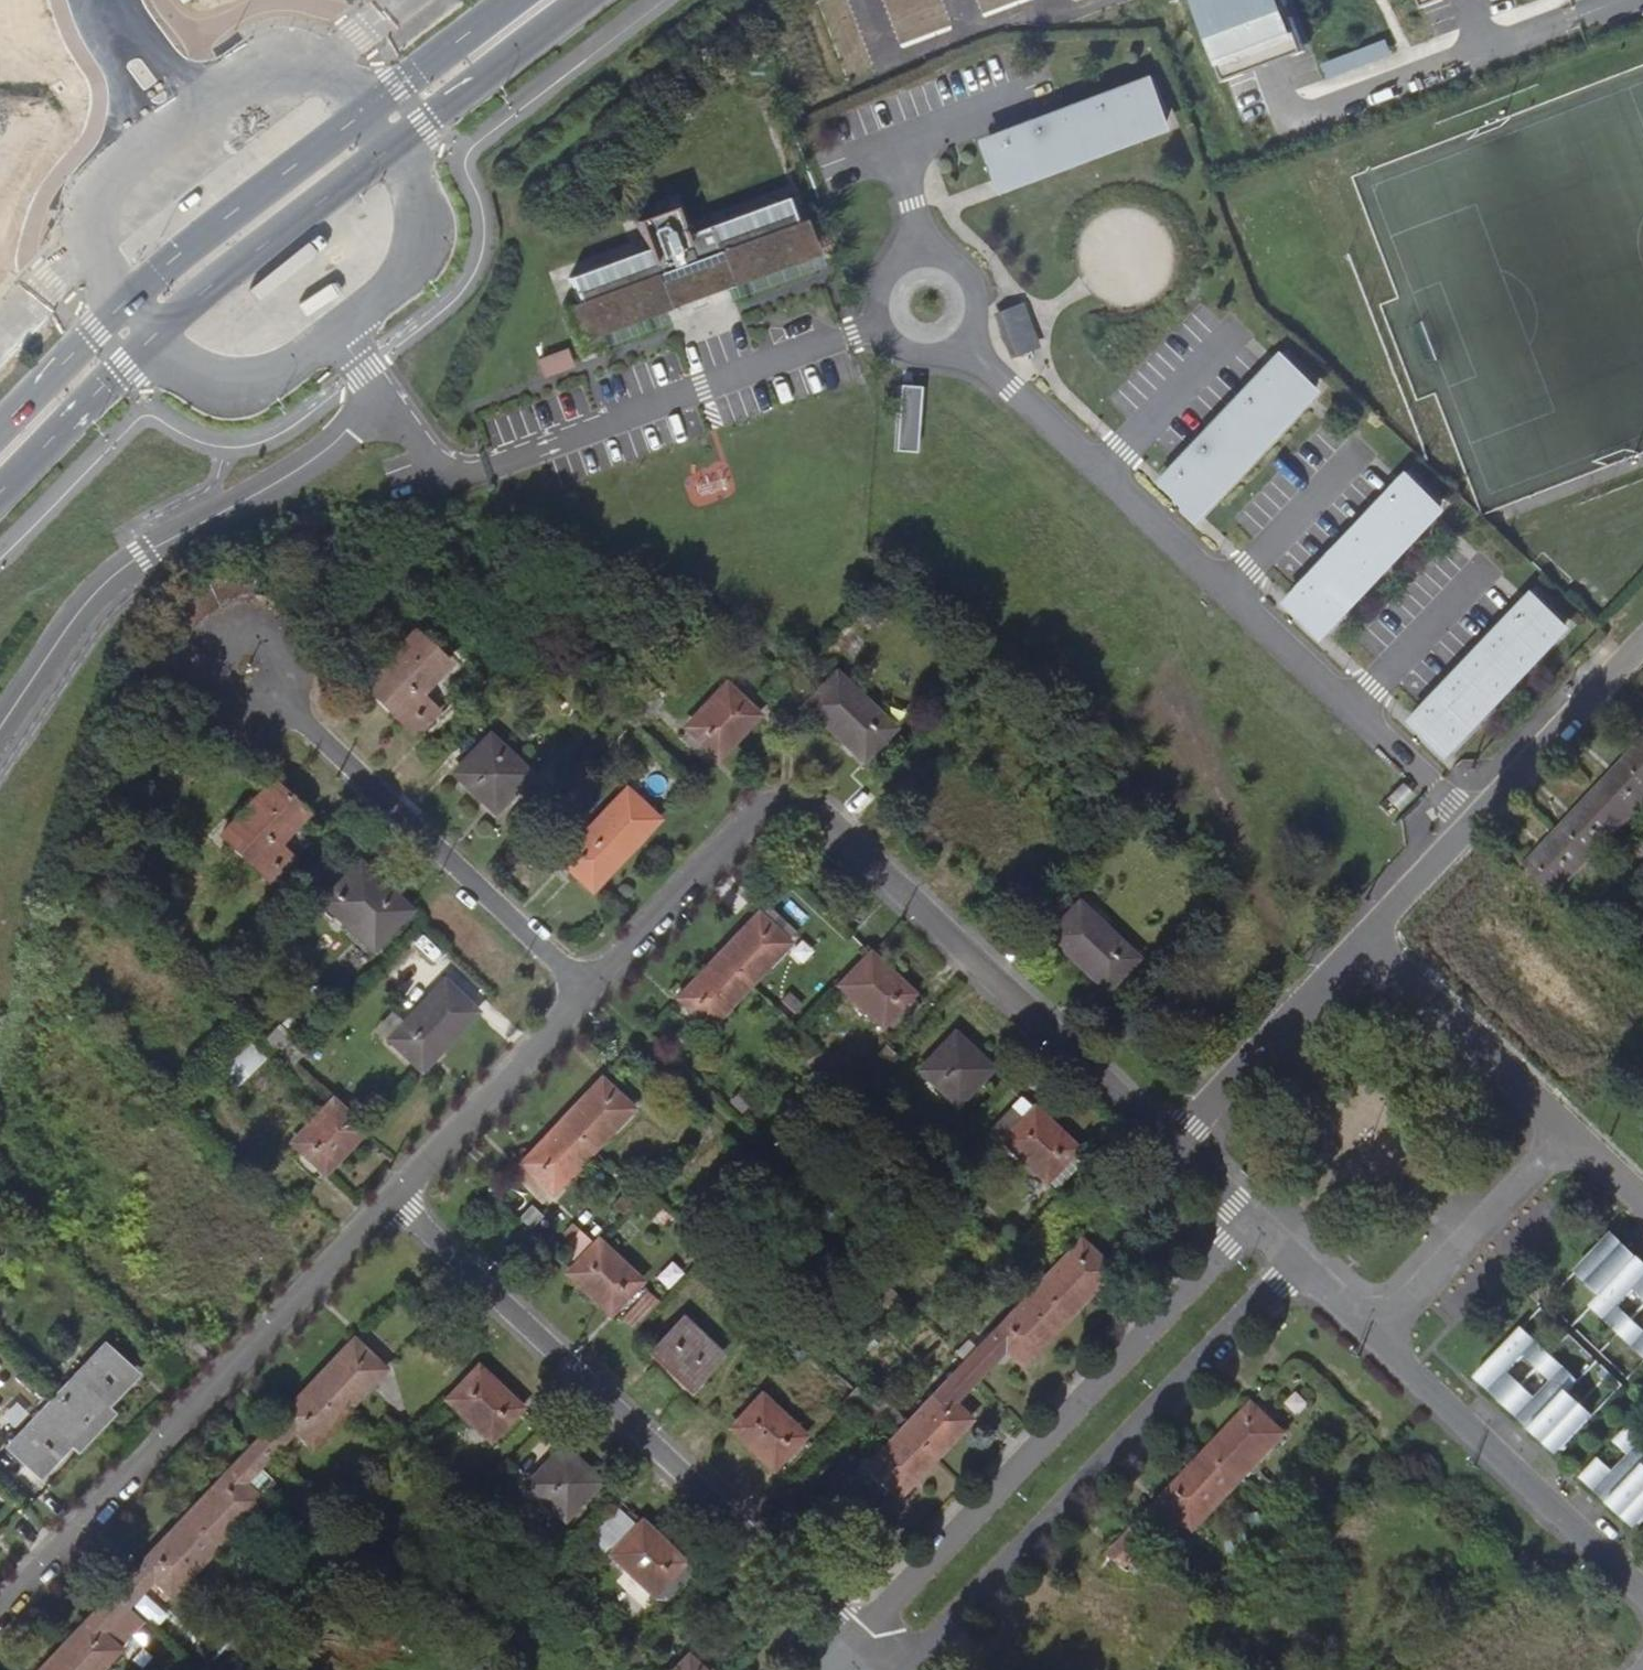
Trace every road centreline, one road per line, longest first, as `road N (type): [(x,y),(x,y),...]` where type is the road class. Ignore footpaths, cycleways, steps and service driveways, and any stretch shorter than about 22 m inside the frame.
road 1 (residential): [(590,986),(754,816),(780,803),(813,805),(1173,1143)]
road 2 (residential): [(962,341),(1473,825)]
road 3 (residential): [(857,1638),(395,1195)]
road 4 (residential): [(1253,1219),(857,1638)]
road 5 (residential): [(0,1606),(395,1195)]
road 6 (residential): [(910,1669),(1296,1260)]
road 7 (unclassified): [(379,389),(326,450),(138,558),(89,598),(0,729)]
road 8 (unclassified): [(364,115),(309,53),(274,51),(99,179),(85,196),(82,222),(96,262),(125,303)]
road 9 (residential): [(249,669),(590,986)]
road 10 (residential): [(1642,1597),(1368,1333)]
road 11 (secondary): [(364,115),(125,303)]
road 12 (secondary): [(154,336),(390,149)]
road 13 (residential): [(962,341),(978,316),(970,272),(931,250),(901,257),(881,280),(881,325),(911,351),(938,353)]
road 14 (residential): [(1569,1127),(1368,1333)]
road 15 (residential): [(395,1195),(590,986)]
road 16 (residential): [(1367,940),(1173,1143)]
road 17 (residential): [(1569,1127),(1367,940)]
road 18 (secondary): [(390,149),(587,0)]
road 19 (residential): [(1642,646),(1473,825)]
road 20 (unclassified): [(337,331),(403,274),(423,237),(416,188),(390,149)]
road 21 (secondary): [(0,492),(154,336)]
road 22 (unclassified): [(154,336),(203,379),(242,388),(281,374),(337,331)]
road 23 (secondary): [(516,0),(364,115)]
road 24 (secondary): [(125,303),(0,430)]
road 25 (residential): [(1473,825),(1367,940)]

